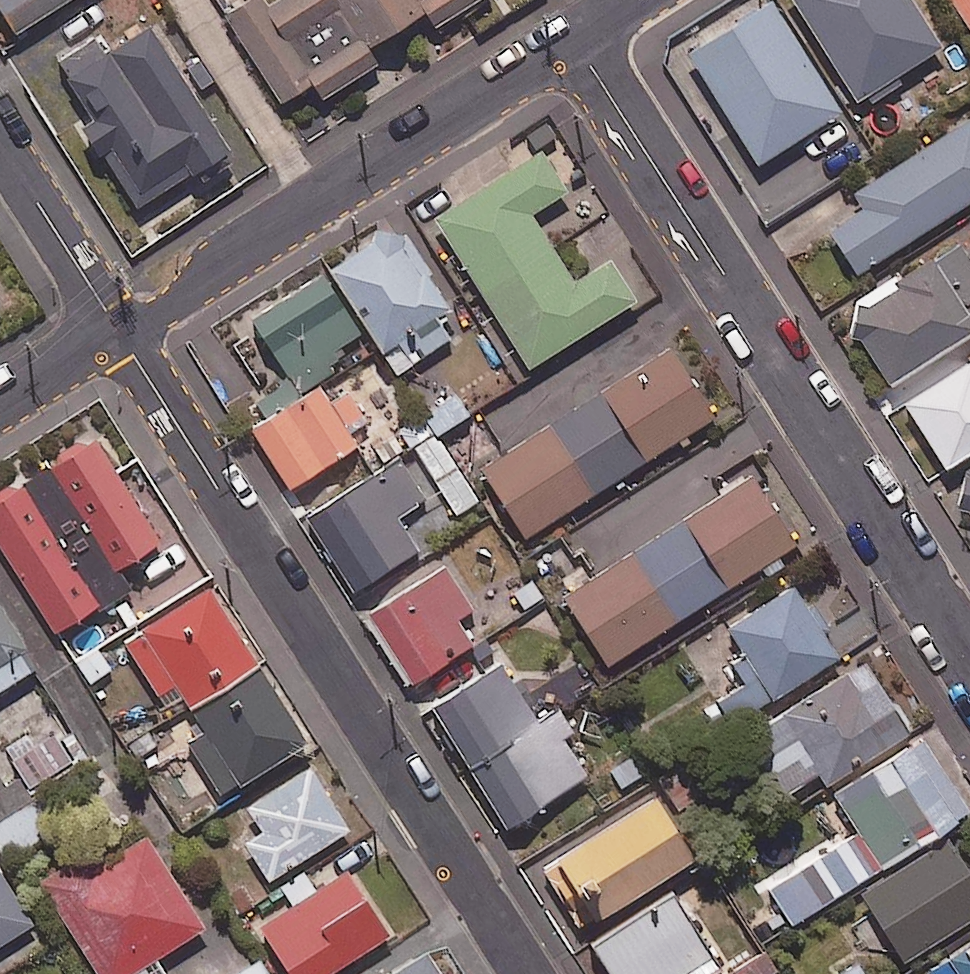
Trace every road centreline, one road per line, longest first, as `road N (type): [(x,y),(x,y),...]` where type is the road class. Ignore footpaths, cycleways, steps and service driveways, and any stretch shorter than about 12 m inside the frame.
road 1 (residential): [(120,333),(528,973)]
road 2 (residential): [(570,36),(969,663)]
road 3 (residential): [(570,36),(120,333)]
road 4 (residential): [(0,145),(120,333)]
road 5 (residential): [(120,333),(0,402)]

